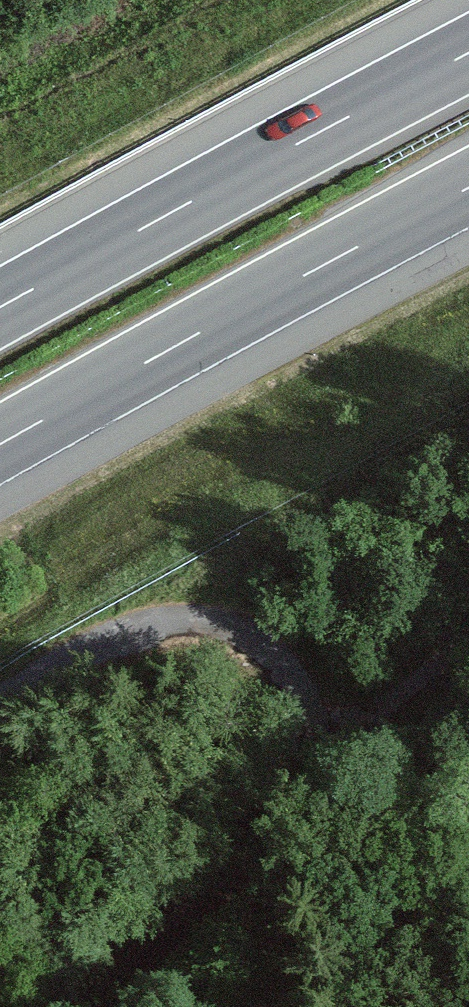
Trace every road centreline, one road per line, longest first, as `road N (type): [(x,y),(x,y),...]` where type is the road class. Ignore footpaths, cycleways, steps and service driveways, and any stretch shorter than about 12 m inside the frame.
road 1 (track): [(82,1006),(246,843),(296,776),(310,738),(341,730),(468,642)]
road 2 (motorway): [(0,444),(468,187)]
road 3 (motorway): [(468,53),(0,307)]
road 4 (track): [(0,699),(107,635),(209,616),(240,625),(283,661),(310,738)]

